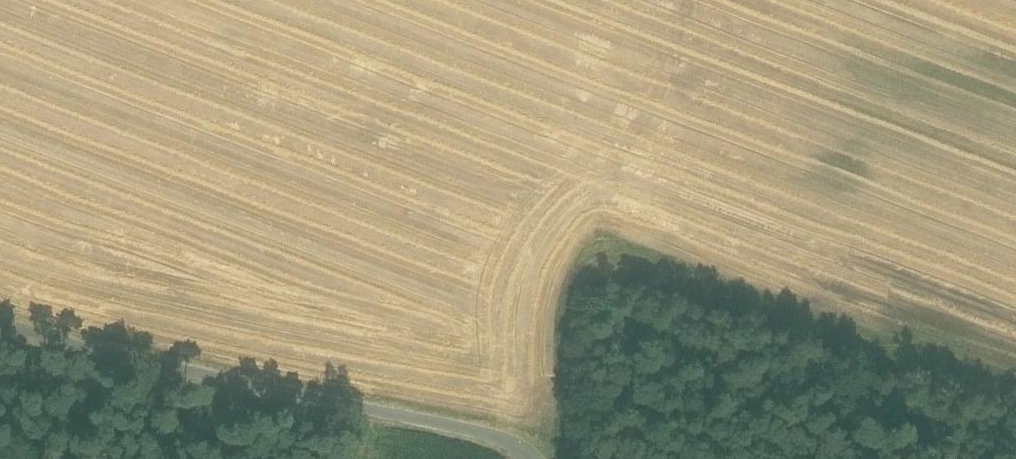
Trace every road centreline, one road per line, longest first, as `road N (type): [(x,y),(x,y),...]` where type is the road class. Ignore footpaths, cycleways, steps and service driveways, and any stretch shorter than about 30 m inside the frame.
road 1 (track): [(0,328),(479,429),(532,458)]

